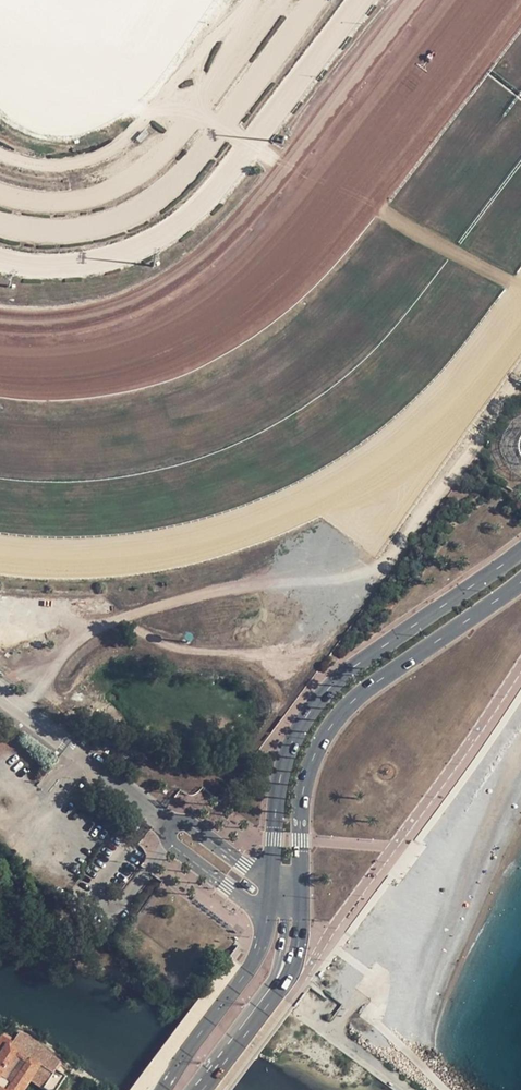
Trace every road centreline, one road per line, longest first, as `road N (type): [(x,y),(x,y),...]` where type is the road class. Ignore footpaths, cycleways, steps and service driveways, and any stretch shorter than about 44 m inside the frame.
road 1 (track): [(520,381),(377,565),(256,579),(104,623),(70,646),(15,714)]
road 2 (primary): [(262,1009),(298,945),(299,824),(304,778),(321,739),(351,702),(520,582)]
road 3 (primary): [(520,552),(357,666),(314,706),(281,776),(271,883)]
road 4 (track): [(124,615),(174,649),(294,656),(343,624),(371,567)]
road 5 (primary): [(271,883),(258,954),(162,1089)]
road 6 (residential): [(262,1009),(284,938),(286,893),(271,883)]

